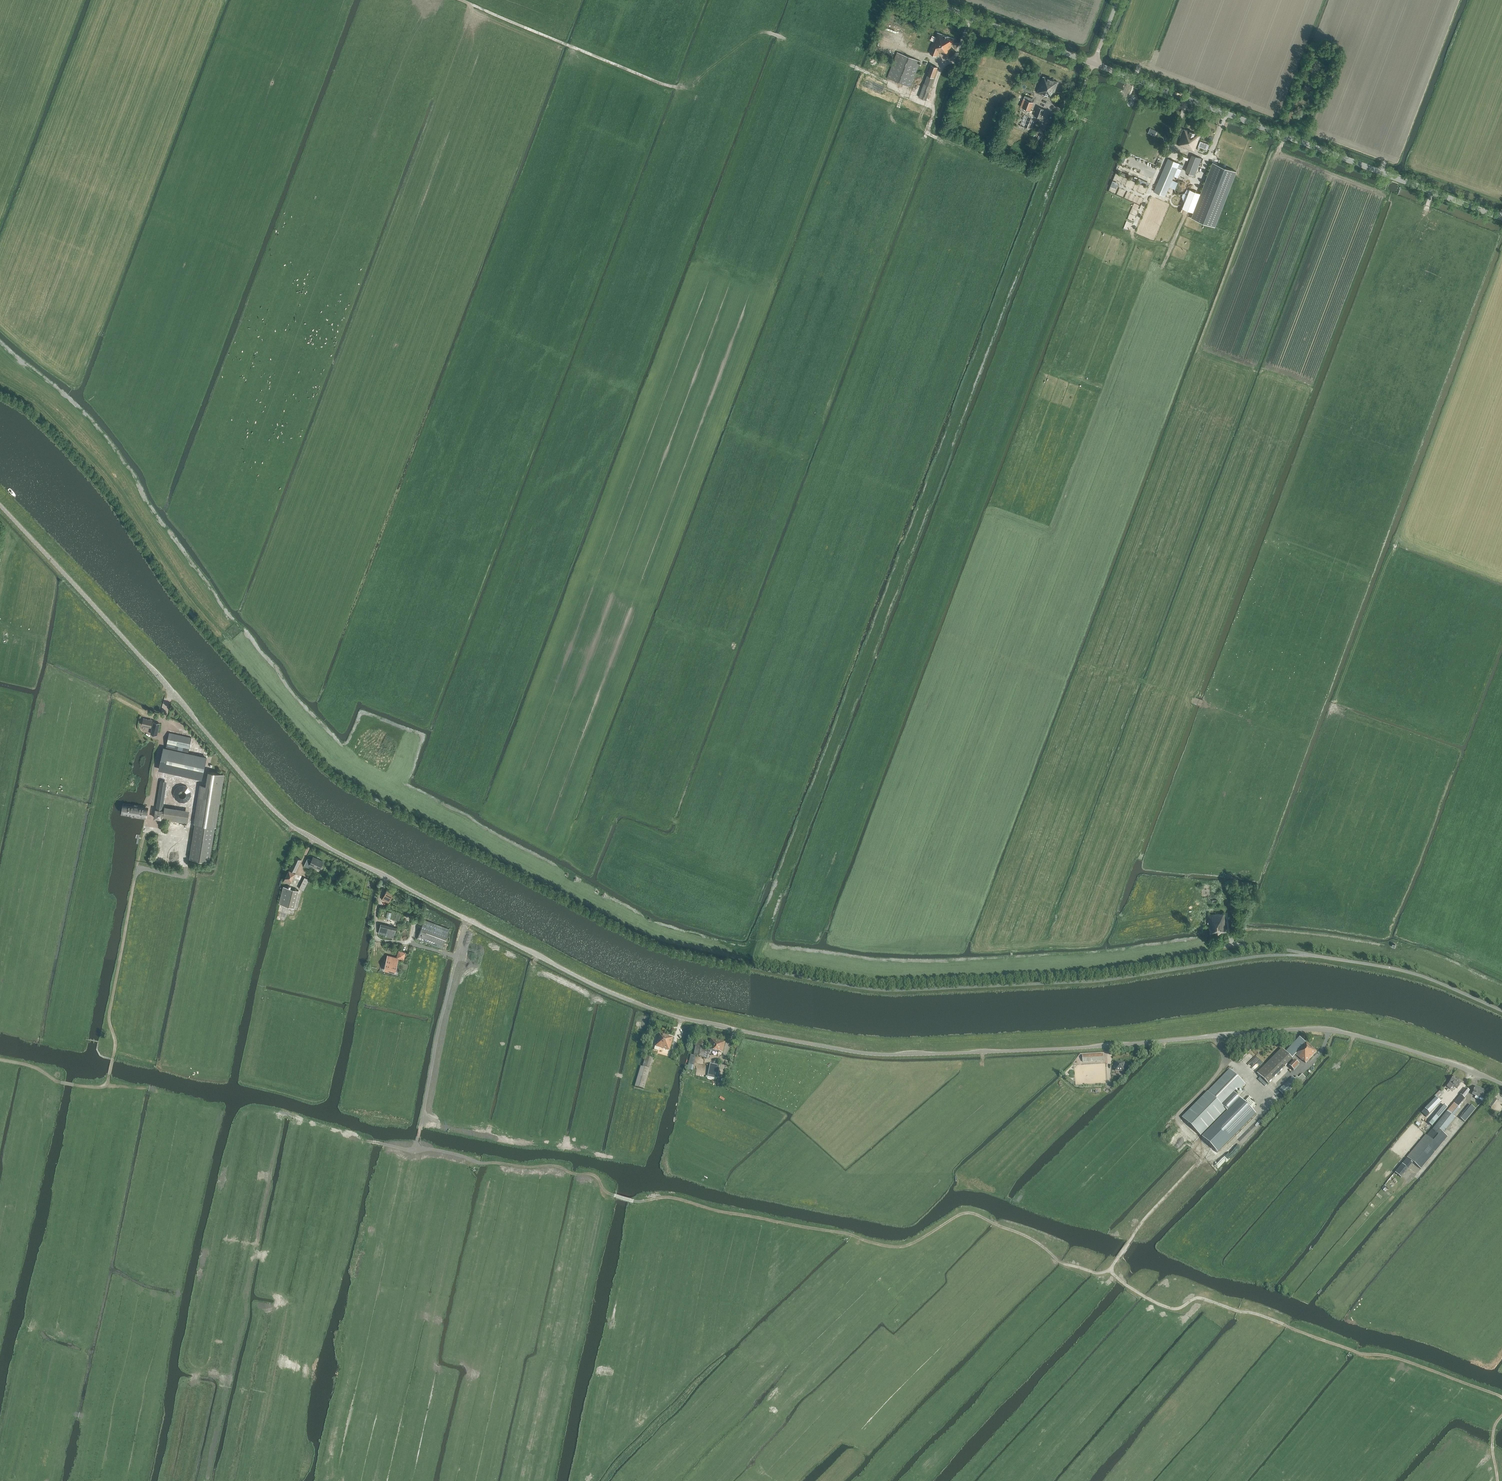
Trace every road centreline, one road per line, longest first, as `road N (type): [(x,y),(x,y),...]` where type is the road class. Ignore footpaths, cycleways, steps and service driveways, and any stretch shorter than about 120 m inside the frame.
road 1 (tertiary): [(1501,1084),(1325,1030),(889,1054),(717,1026),(624,998),(293,827),(0,505)]
road 2 (track): [(1231,943),(1035,965),(899,970),(764,964),(663,936),(344,768),(182,584),(115,485),(41,404),(0,381)]
road 3 (track): [(1501,1398),(1199,1298),(1167,1307),(1110,1270),(1063,1263),(1031,1238),(971,1213),(894,1247),(678,1199),(636,1201)]
road 4 (track): [(461,0),(672,87),(768,32),(929,104)]
road 5 (tertiary): [(1501,219),(1093,63)]
road 6 (track): [(284,1113),(417,1148),(457,955)]
road 7 (track): [(417,1148),(482,1163),(559,1166),(636,1201)]
road 8 (unclassified): [(1501,1011),(1410,973),(1312,955)]
road 9 (track): [(1304,98),(1277,155),(1393,199)]
road 10 (tertiary): [(1093,63),(928,0)]
road 11 (track): [(0,1059),(75,1085),(101,1087),(110,1075)]

